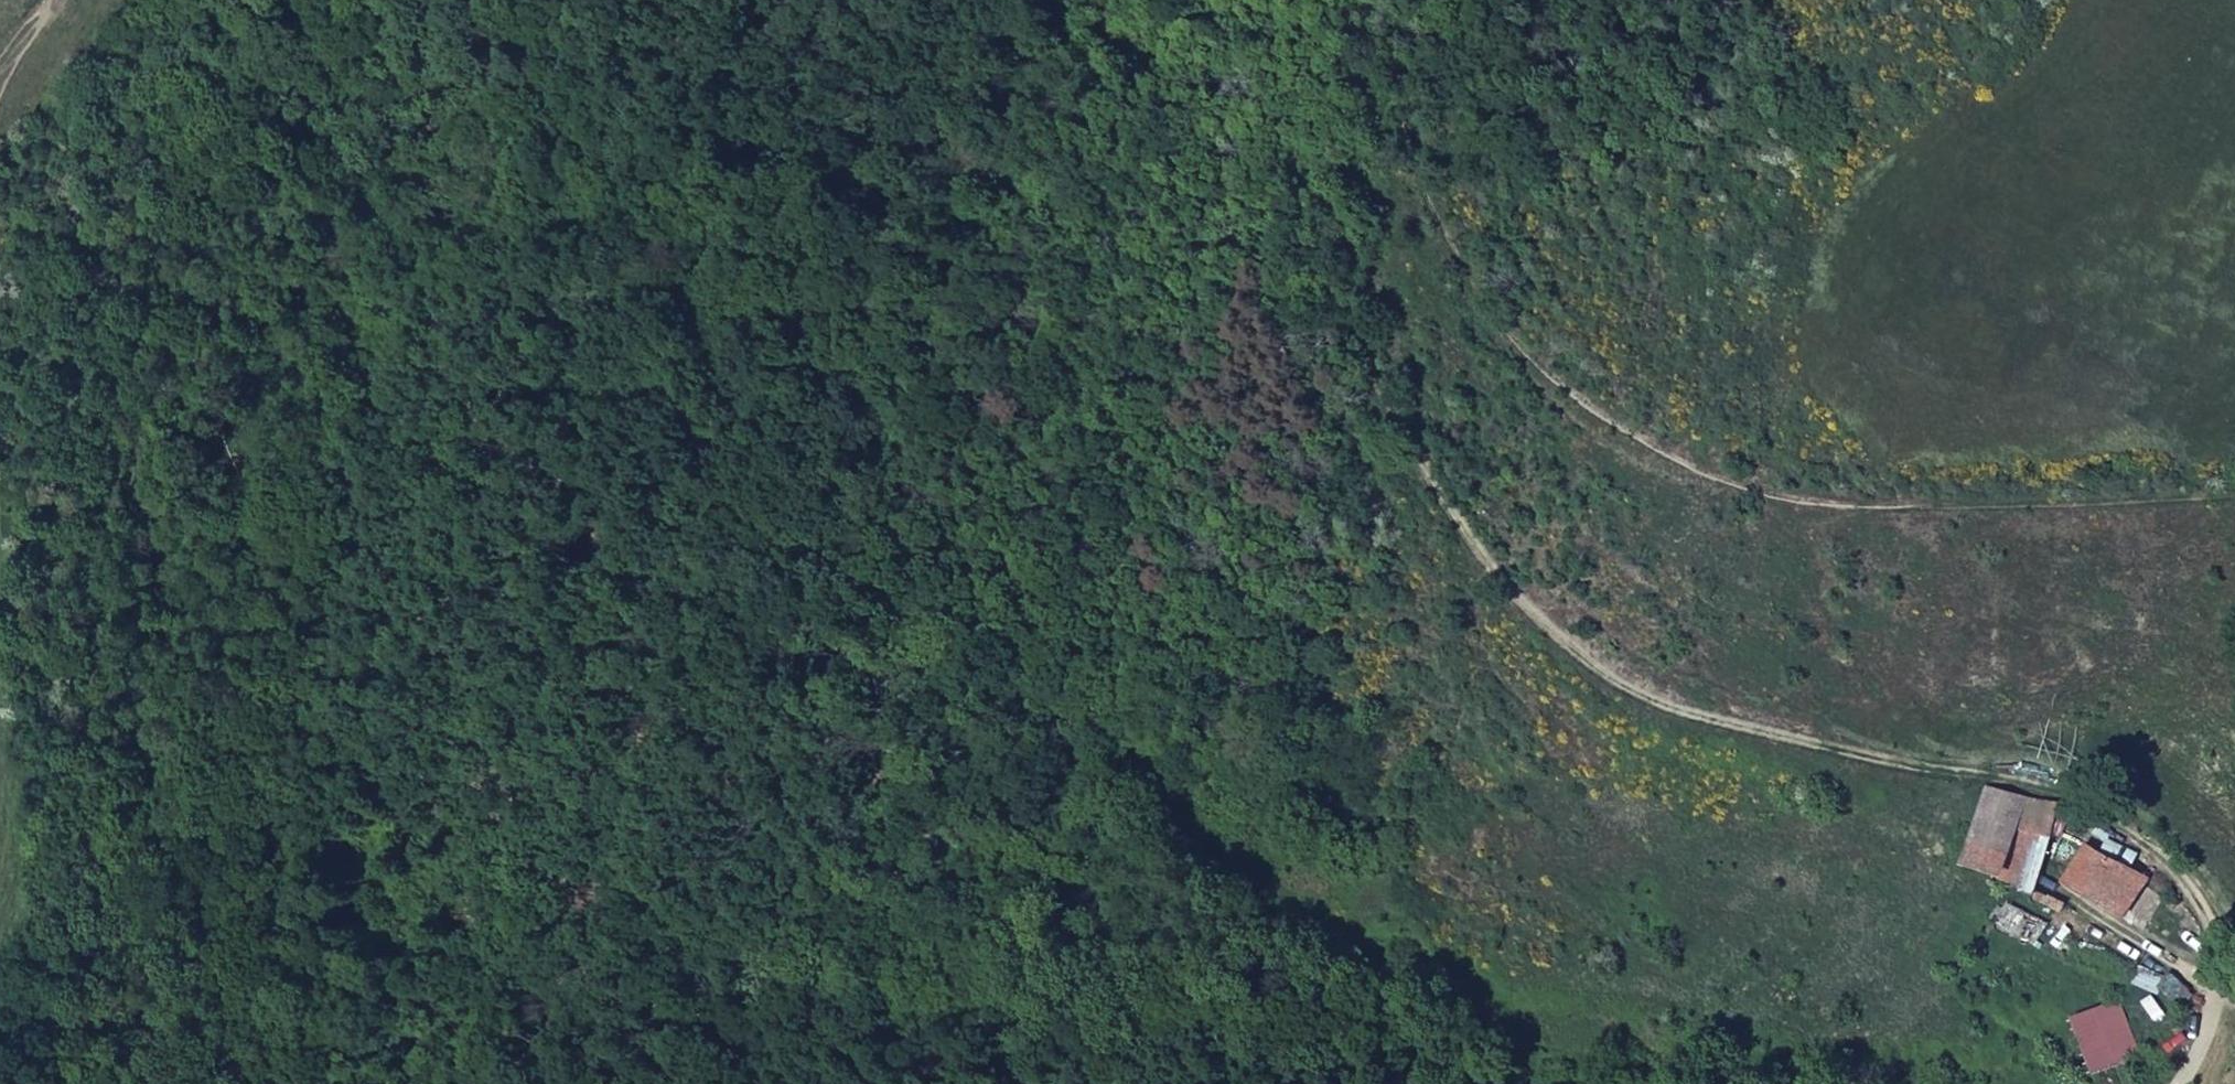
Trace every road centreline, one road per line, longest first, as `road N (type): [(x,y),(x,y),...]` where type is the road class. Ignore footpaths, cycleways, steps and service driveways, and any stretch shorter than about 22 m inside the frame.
road 1 (track): [(2183,1083),(2212,1022),(2222,973),(2213,931),(2186,882),(2136,833),(2074,796),(1904,767),(1638,693),(1573,653),(1486,560),(1412,454),(1324,273),(1300,143),(1292,0)]

